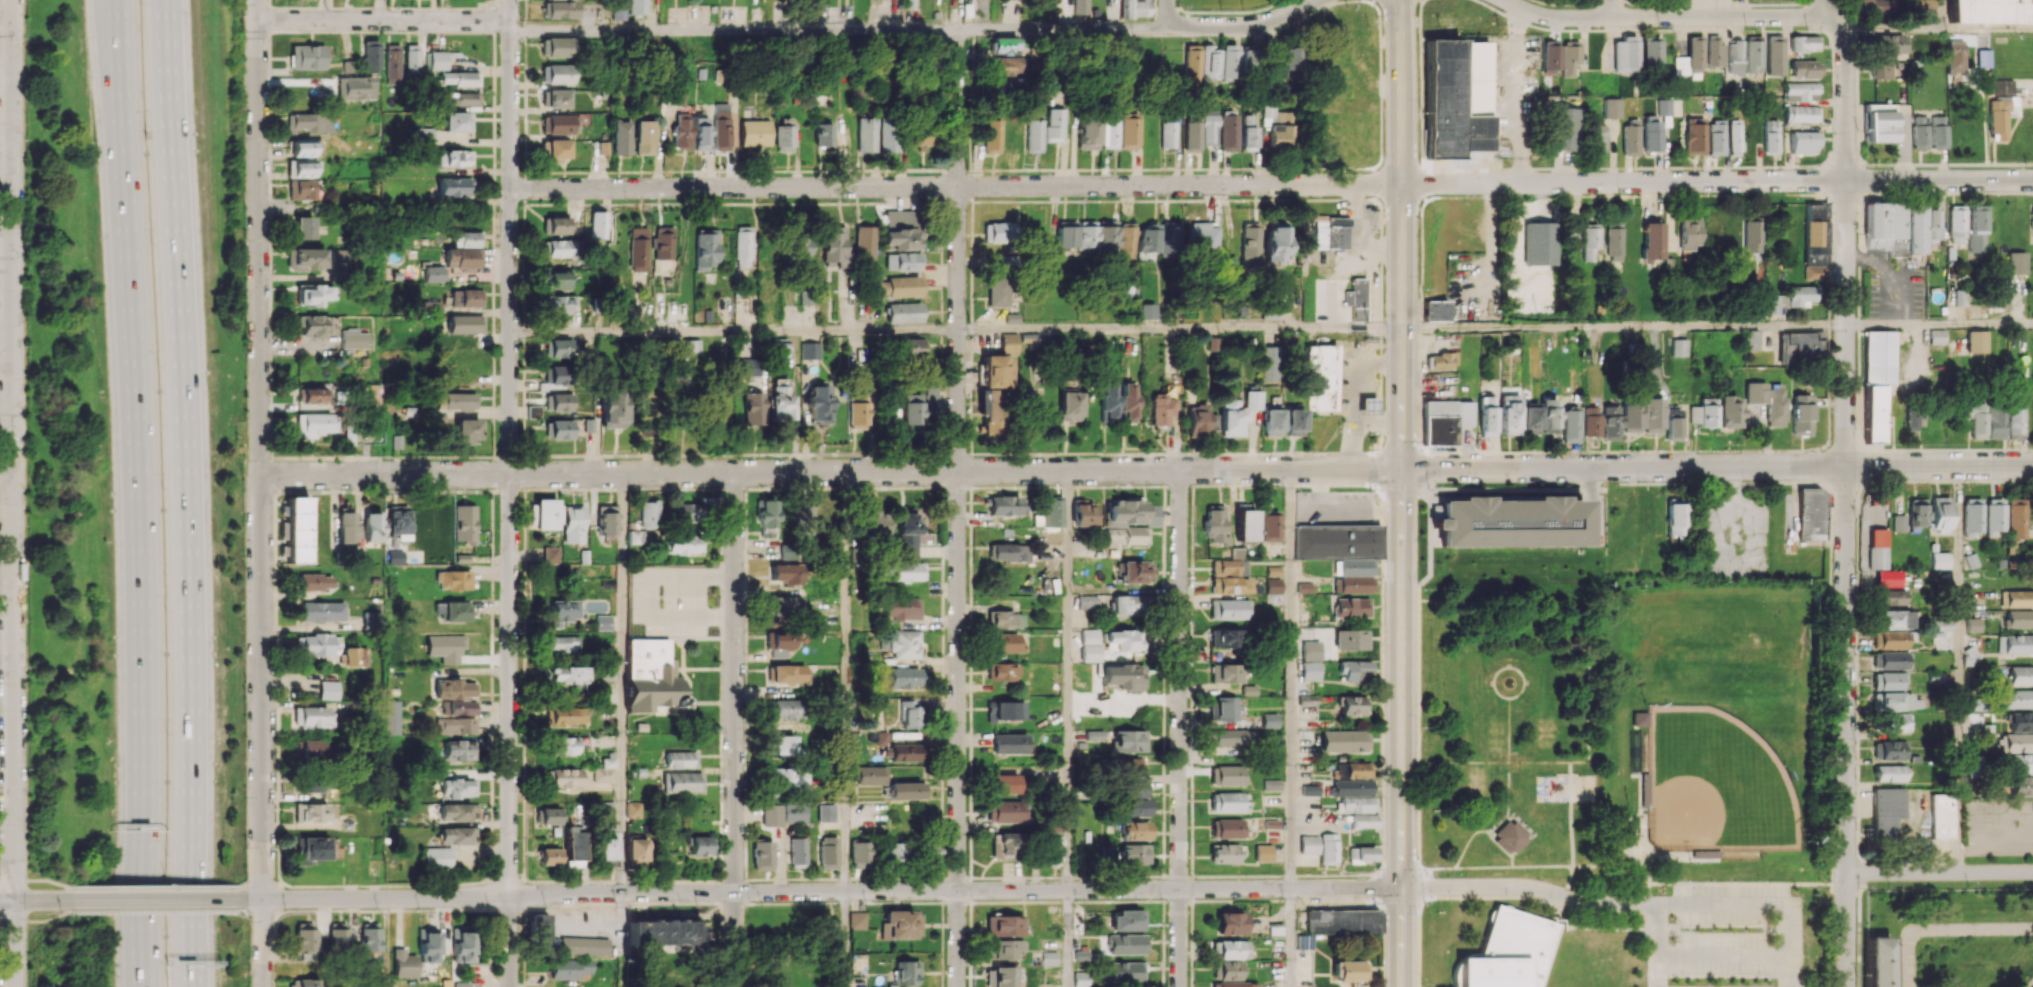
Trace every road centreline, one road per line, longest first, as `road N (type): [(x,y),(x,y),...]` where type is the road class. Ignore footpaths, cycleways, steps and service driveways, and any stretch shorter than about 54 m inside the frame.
road 1 (tertiary): [(1403,887),(237,899)]
road 2 (residential): [(1401,468),(261,476)]
road 3 (residential): [(1310,0),(1269,20),(1229,27),(531,31),(494,21),(258,20)]
road 4 (motorway): [(114,0),(139,484),(143,986)]
road 5 (secondary): [(1397,0),(1403,986)]
road 6 (residential): [(262,986),(258,0)]
road 7 (residential): [(511,0),(510,986)]
road 8 (residential): [(956,28),(957,986)]
road 9 (residential): [(8,0),(11,900)]
road 10 (residential): [(1402,183),(510,188)]
road 11 (motorway): [(192,986),(180,351)]
road 12 (residential): [(2032,465),(1401,468)]
road 13 (residential): [(2032,180),(1402,183)]
road 14 (residential): [(1846,466),(1849,986)]
road 15 (residential): [(1180,470),(1180,986)]
road 16 (residential): [(735,473),(735,986)]
road 17 (residential): [(1827,0),(1847,38),(1846,466)]
road 18 (motorway): [(180,351),(162,0)]
road 19 (residential): [(1838,23),(1560,16),(1502,0)]
road 20 (residential): [(2032,871),(1849,872)]
road 21 (tertiary): [(237,899),(66,899)]

